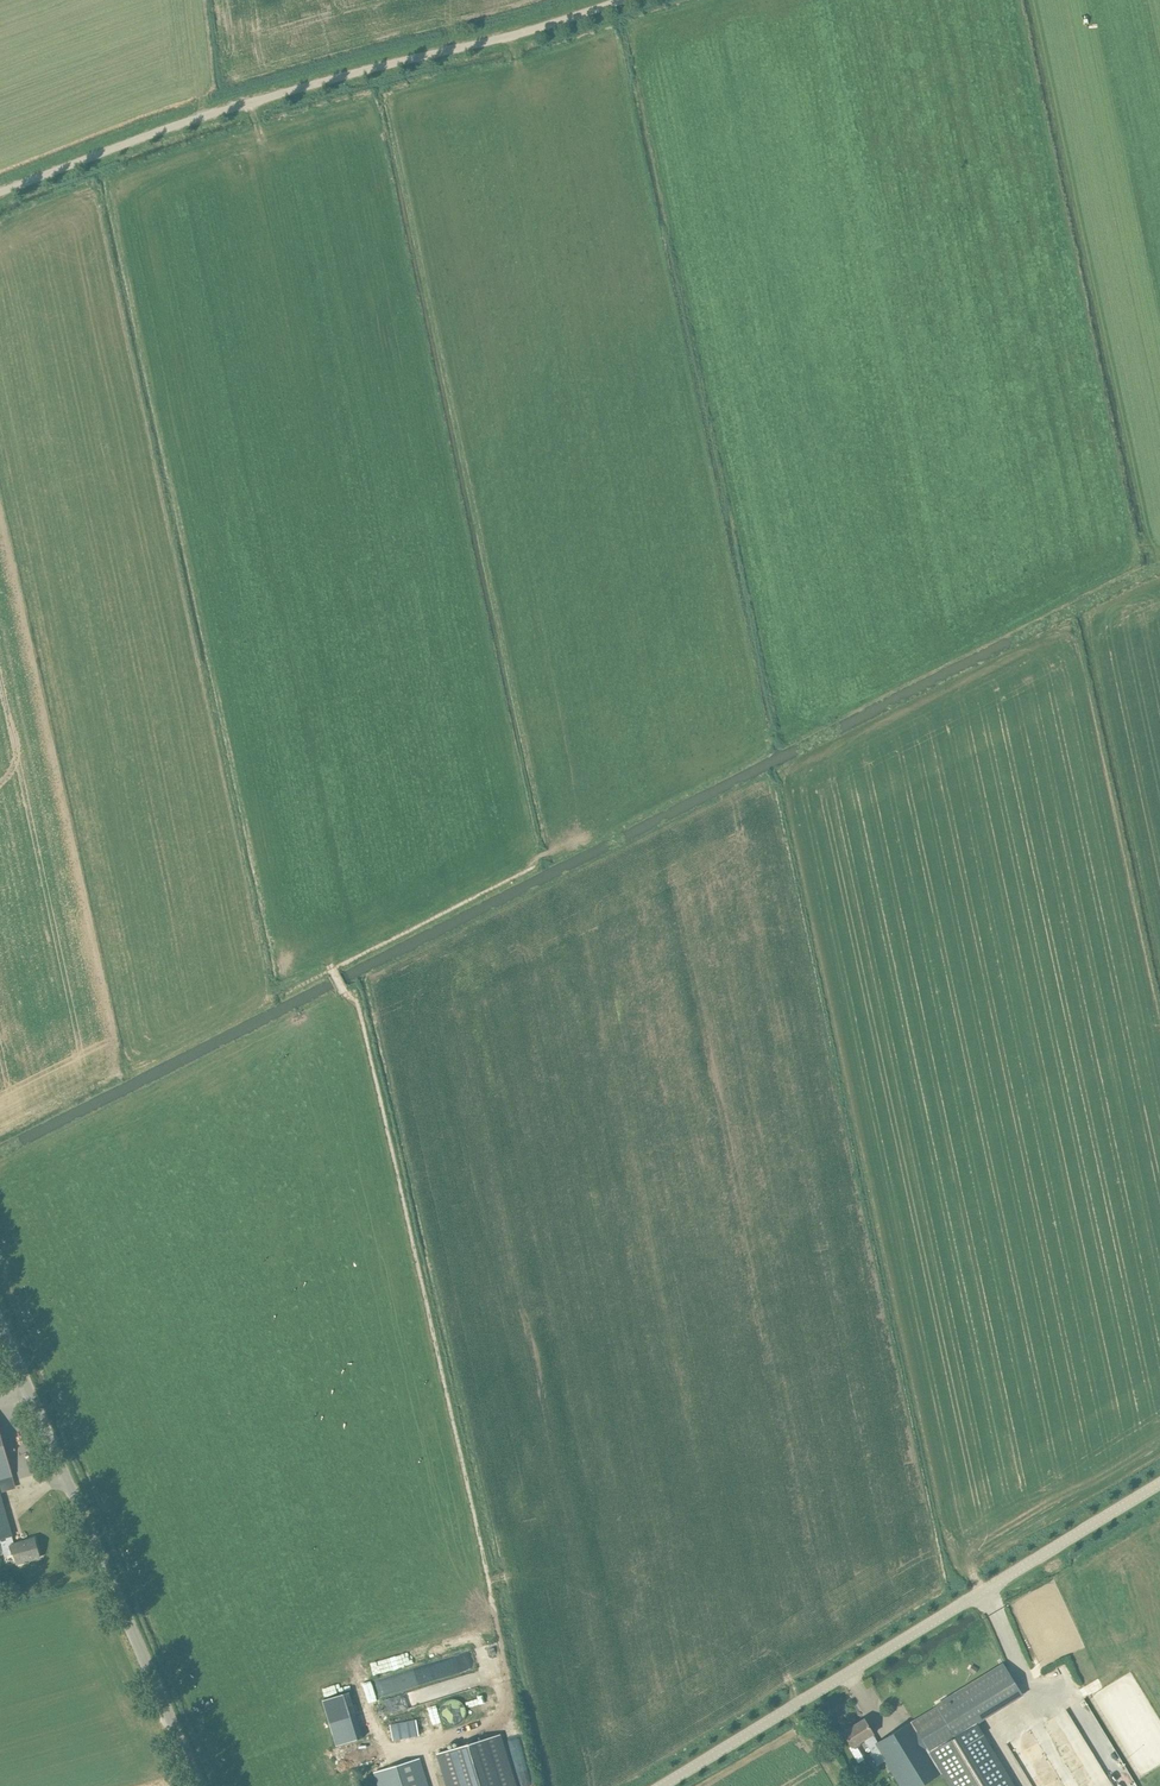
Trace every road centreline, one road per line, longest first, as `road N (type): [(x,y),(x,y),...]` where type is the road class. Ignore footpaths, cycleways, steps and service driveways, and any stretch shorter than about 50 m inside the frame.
road 1 (unclassified): [(0,192),(251,102),(622,0)]
road 2 (tertiary): [(661,1785),(1159,1481)]
road 3 (unclassified): [(197,1785),(0,1333)]

